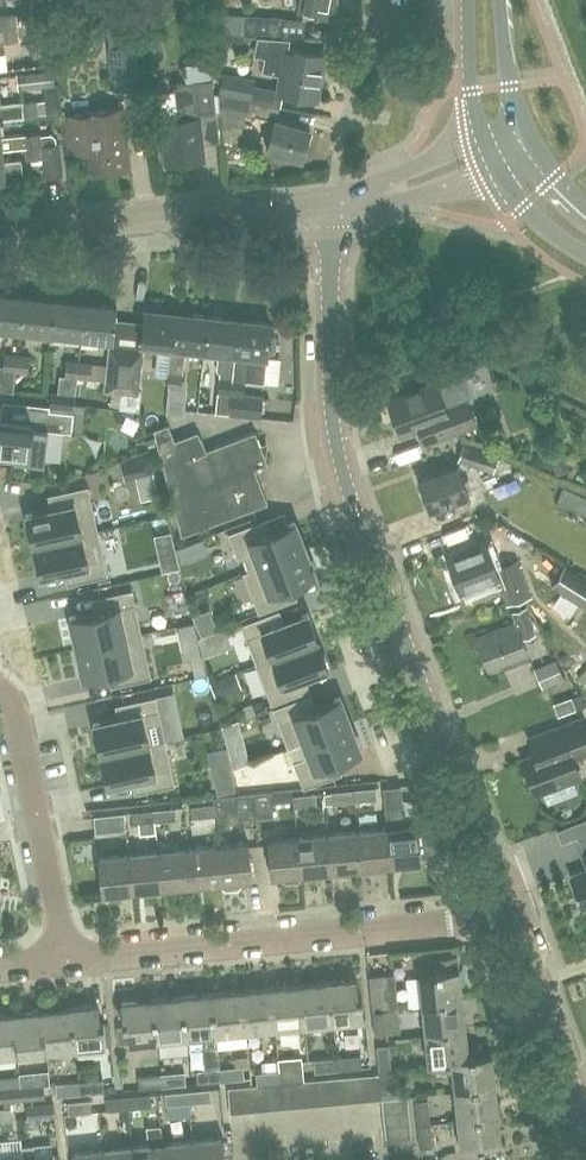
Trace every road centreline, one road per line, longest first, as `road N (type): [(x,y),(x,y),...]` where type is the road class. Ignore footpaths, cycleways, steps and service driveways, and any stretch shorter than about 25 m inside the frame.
road 1 (residential): [(509,909),(340,459),(330,368),(331,198)]
road 2 (residential): [(509,909),(471,920),(67,961)]
road 3 (residential): [(0,235),(331,198)]
road 4 (residential): [(67,961),(17,718),(0,689)]
road 5 (residential): [(585,1118),(509,909)]
road 6 (residential): [(331,198),(408,186),(490,154)]
road 7 (tertiary): [(467,0),(470,92),(490,154)]
road 8 (tertiary): [(529,138),(509,87),(501,0)]
road 9 (tertiary): [(490,154),(524,208),(585,257)]
road 10 (residential): [(376,0),(343,134)]

